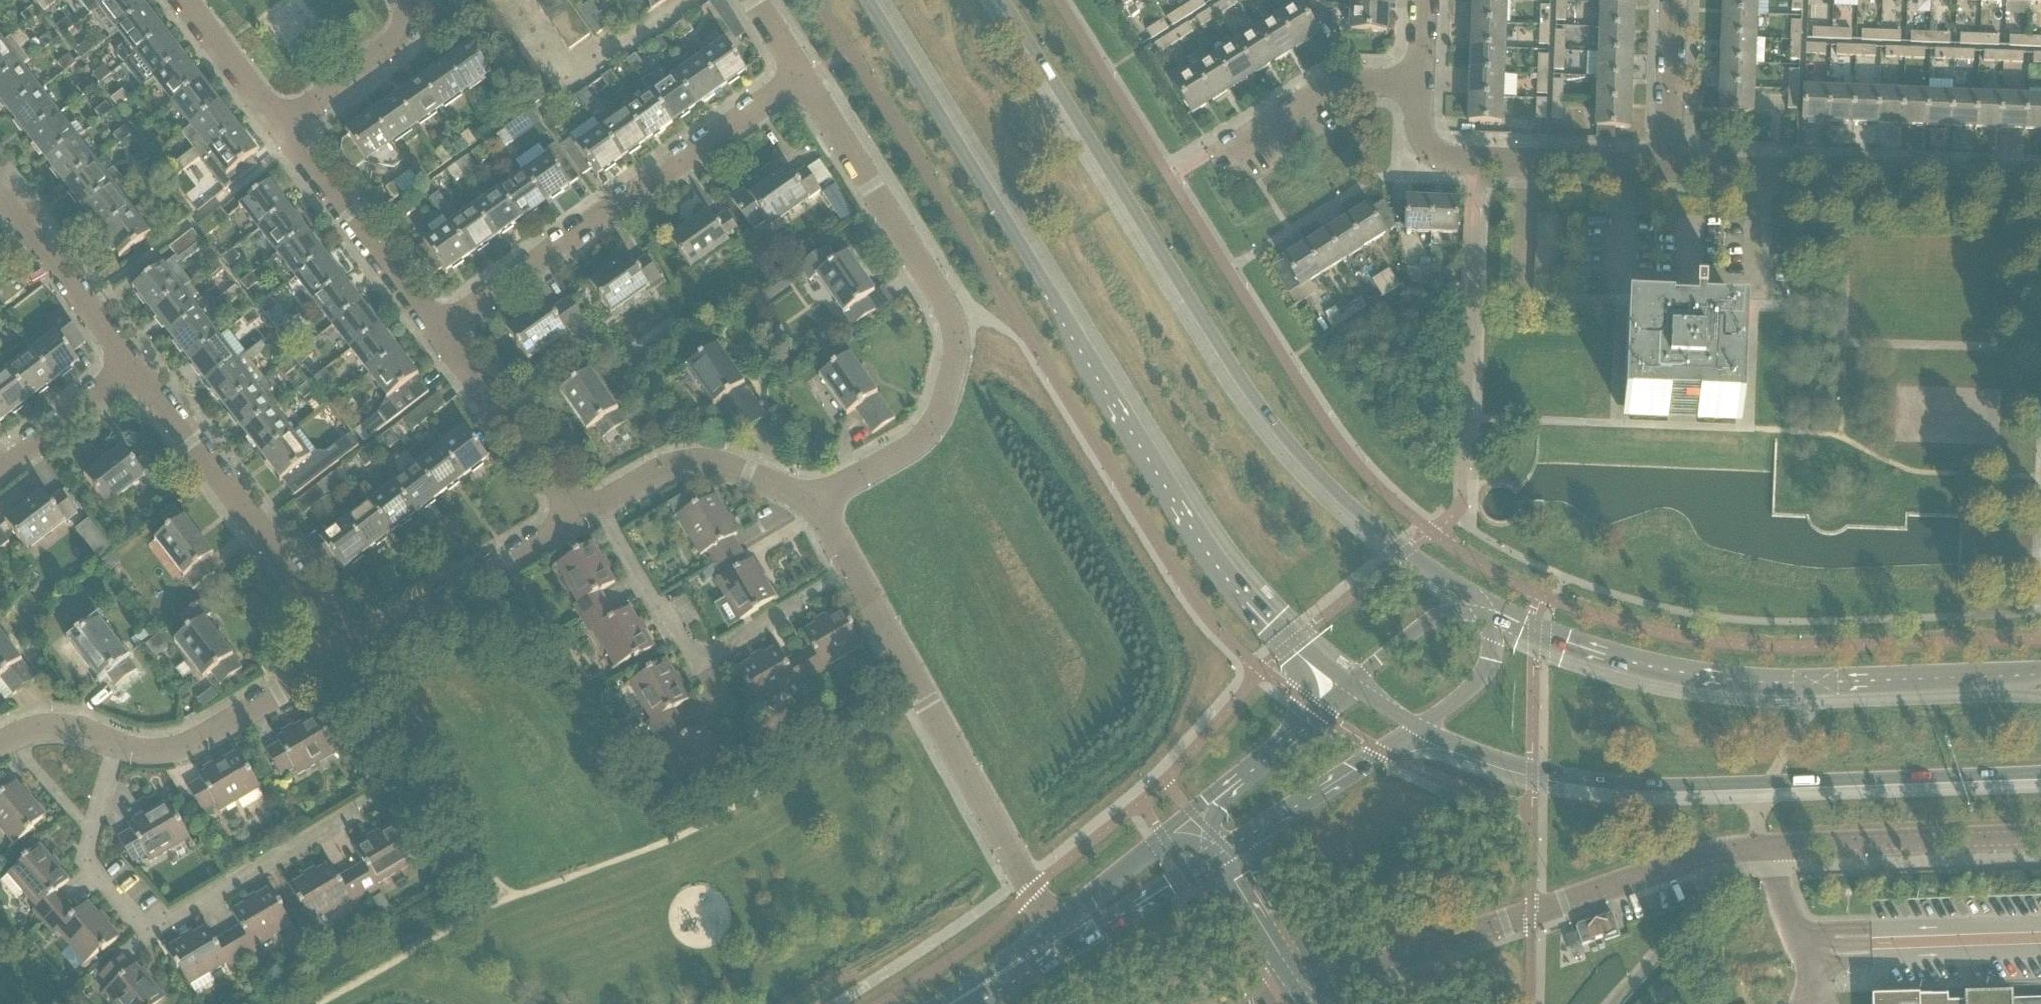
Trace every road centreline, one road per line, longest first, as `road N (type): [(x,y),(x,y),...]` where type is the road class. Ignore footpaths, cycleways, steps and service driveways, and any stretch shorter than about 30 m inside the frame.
road 1 (secondary): [(876,0),(1216,548),(1294,641),(1349,685)]
road 2 (secondary): [(1482,611),(1334,501),(1273,432),(995,0)]
road 3 (secondary): [(1420,729),(1531,773),(1612,786),(2040,778)]
road 4 (secondary): [(2040,671),(1734,685),(1649,674),(1534,638),(1482,611)]
road 5 (residential): [(816,503),(932,430),(958,366),(958,331),(802,75)]
road 6 (residential): [(1062,939),(816,503)]
road 7 (unclassified): [(1311,991),(1699,857),(1760,848)]
road 8 (residential): [(357,807),(151,936),(86,860),(117,743)]
road 9 (residential): [(439,335),(802,75)]
road 10 (unclassified): [(2040,186),(1666,169)]
road 11 (residential): [(355,649),(135,365)]
road 12 (unclassified): [(1760,848),(2040,836)]
road 13 (residential): [(117,743),(156,752),(186,747),(355,649)]
road 14 (residential): [(439,335),(280,127)]
road 15 (residential): [(355,649),(579,519)]
road 16 (residential): [(597,508),(667,467),(697,461),(816,503)]
road 17 (secondary): [(1223,853),(1420,729)]
road 18 (residential): [(579,519),(439,335)]
road 19 (residential): [(135,365),(0,190)]
road 20 (unclassified): [(1233,149),(1353,85),(1420,86)]
road 21 (residential): [(280,127),(402,35),(400,0)]
road 22 (residential): [(699,663),(597,508)]
road 23 (secondary): [(1062,939),(1099,930),(1223,853)]
road 24 (residential): [(0,468),(135,365)]
road 25 (unclassified): [(1666,169),(1674,0)]
road 26 (unclassified): [(1805,1003),(1812,965),(1760,848)]
road 27 (tertiary): [(1311,991),(1223,853)]
road 28 (residential): [(280,127),(183,0)]
road 29 (unclassified): [(1519,163),(1452,161),(1431,149),(1420,127),(1420,86)]
road 30 (secondary): [(1482,611),(1432,619),(1349,685)]
road 31 (secondary): [(1420,729),(1465,693),(1490,659),(1491,626),(1482,611)]
road 32 (secondary): [(1349,685),(1235,782)]
road 33 (unclassified): [(1666,169),(1519,163)]
road 34 (secondary): [(1164,838),(1083,905),(1062,939)]
road 35 (unclassified): [(1517,295),(1519,163)]
road 36 (secondary): [(958,1003),(1062,939)]
road 37 (residential): [(0,742),(44,729),(117,743)]

